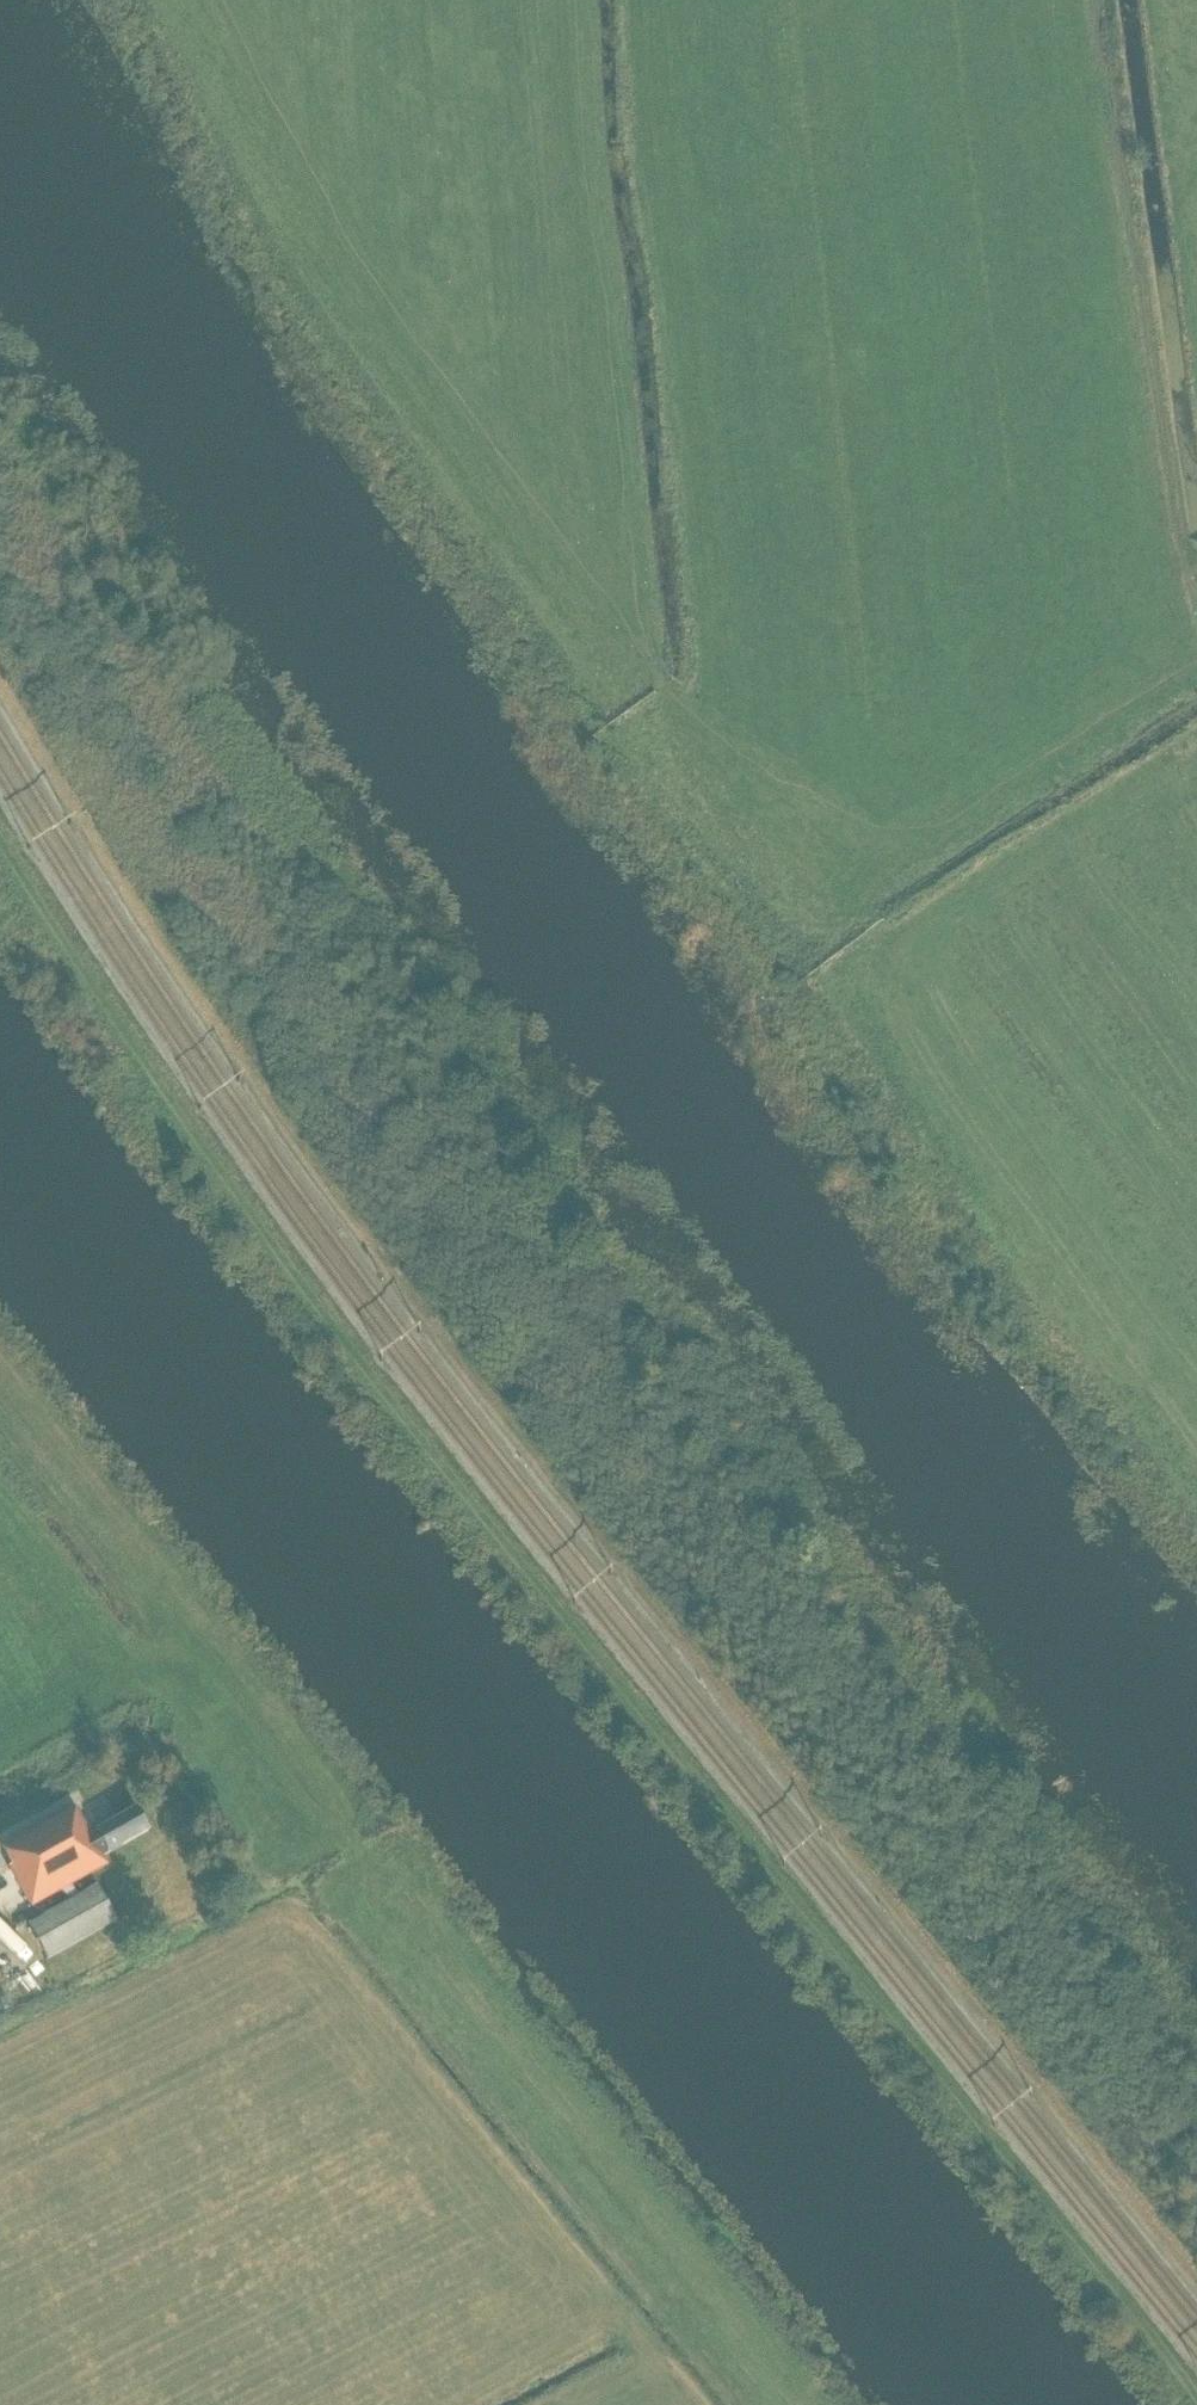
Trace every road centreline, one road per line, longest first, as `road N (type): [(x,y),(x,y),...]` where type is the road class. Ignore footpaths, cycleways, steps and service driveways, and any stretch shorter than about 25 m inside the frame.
road 1 (track): [(1196,2400),(274,1248),(0,842)]

